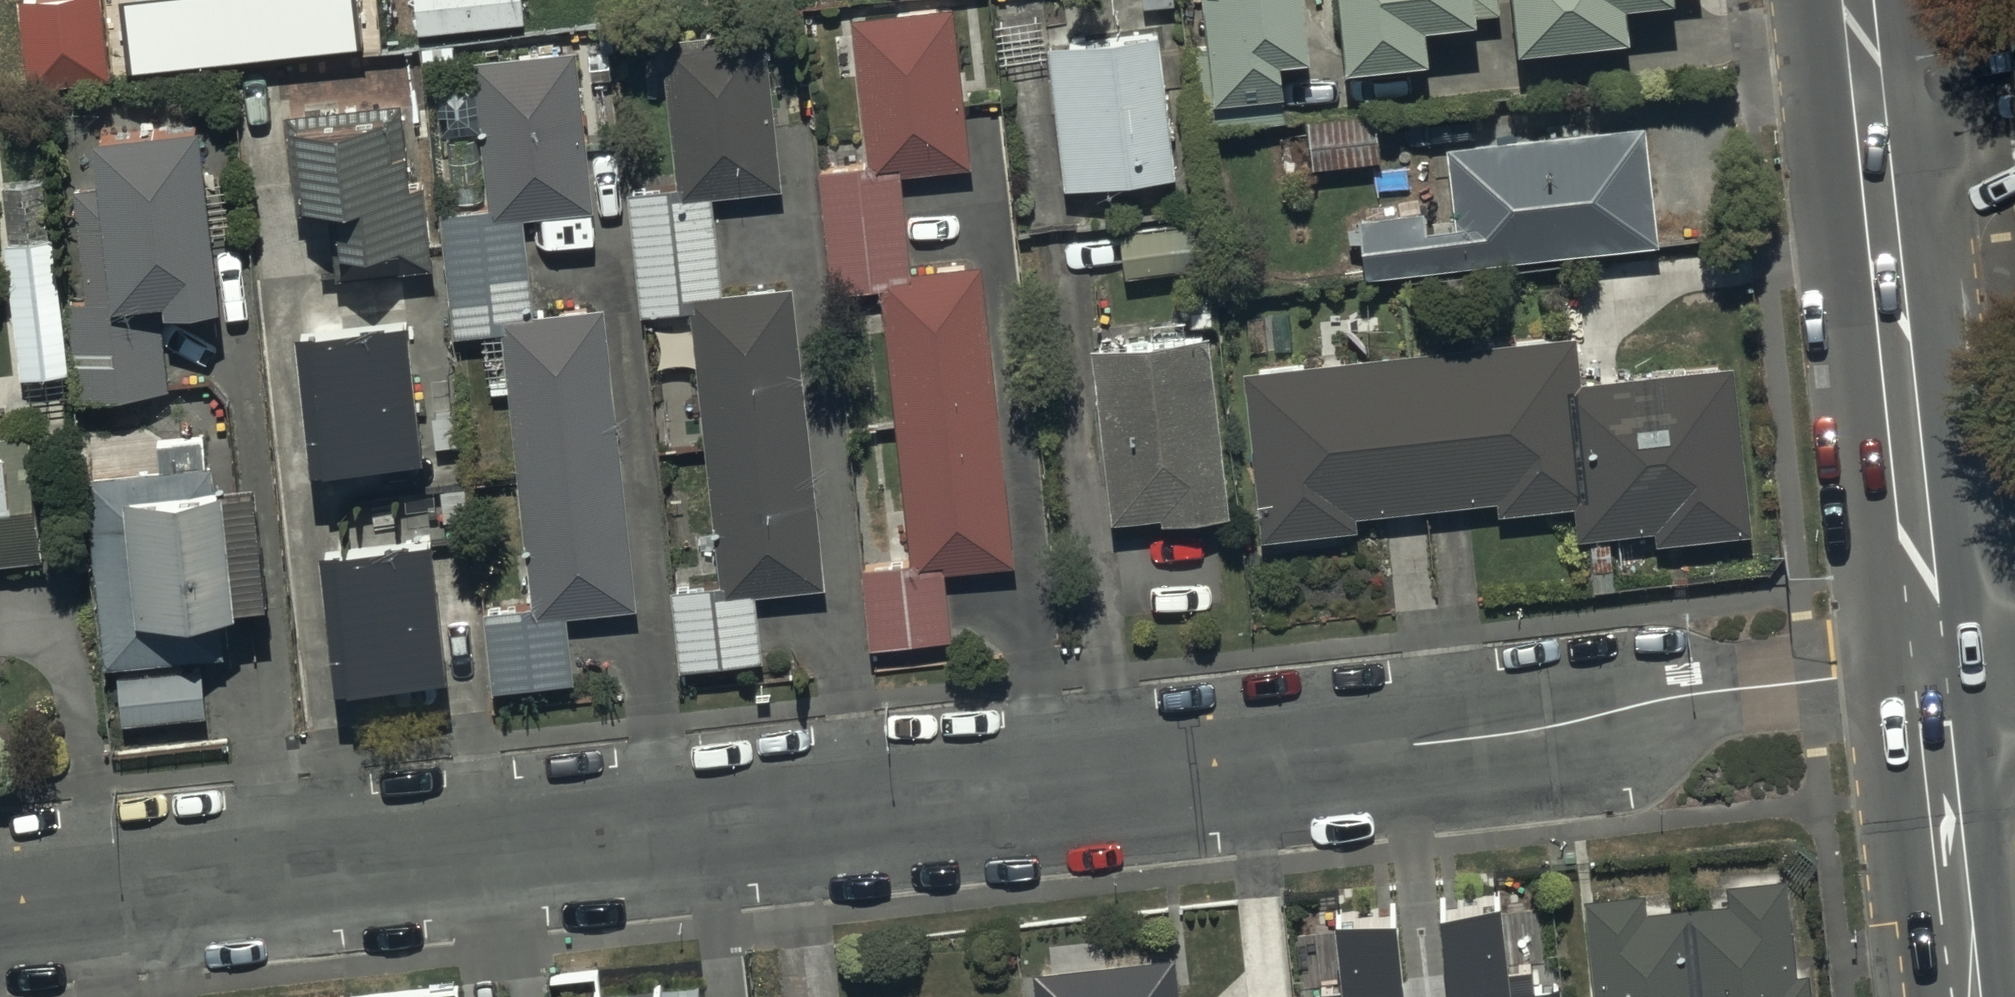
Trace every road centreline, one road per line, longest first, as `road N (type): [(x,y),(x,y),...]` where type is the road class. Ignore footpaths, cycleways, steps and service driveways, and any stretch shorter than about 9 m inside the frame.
road 1 (residential): [(0,902),(1425,745),(1706,693),(1836,680),(1930,684)]
road 2 (secondary): [(1930,684),(1859,0)]
road 3 (secondary): [(1965,996),(1930,684)]

